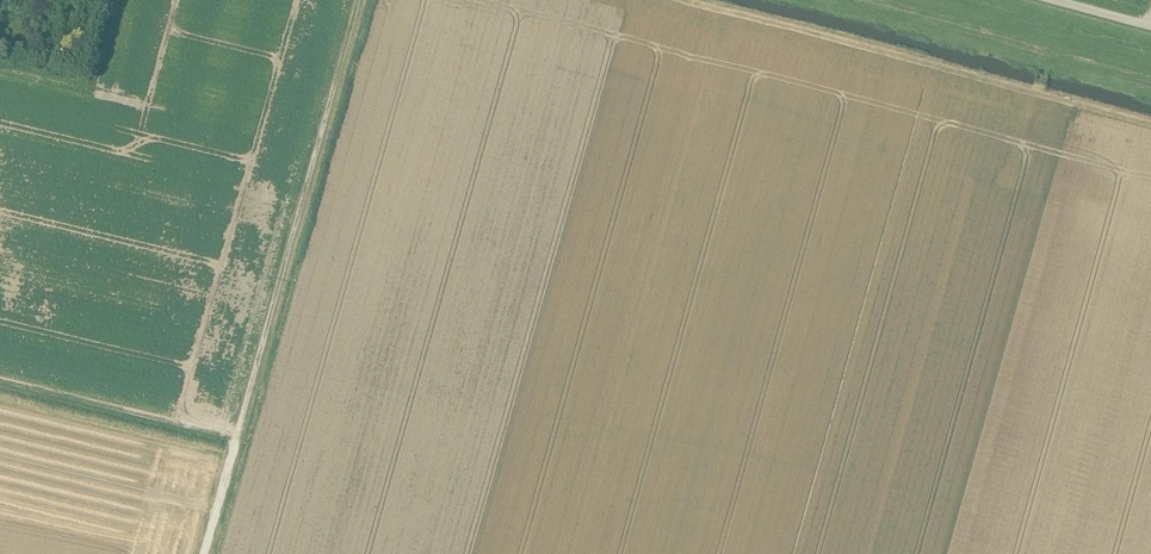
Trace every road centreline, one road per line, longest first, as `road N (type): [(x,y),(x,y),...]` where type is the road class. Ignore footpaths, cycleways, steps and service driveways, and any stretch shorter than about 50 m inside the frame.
road 1 (track): [(359,0),(204,553)]

